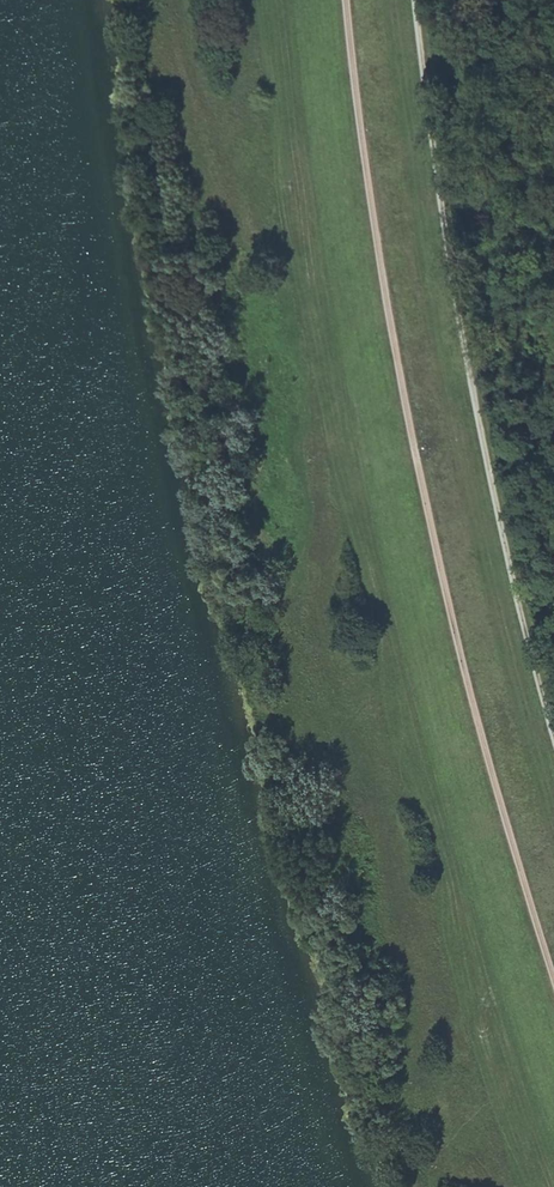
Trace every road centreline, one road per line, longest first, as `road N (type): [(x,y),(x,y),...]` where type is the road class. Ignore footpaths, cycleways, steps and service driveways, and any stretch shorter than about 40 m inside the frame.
road 1 (track): [(351,0),(377,223),(478,716),(553,960)]
road 2 (track): [(553,740),(493,511),(432,178),(415,0)]

